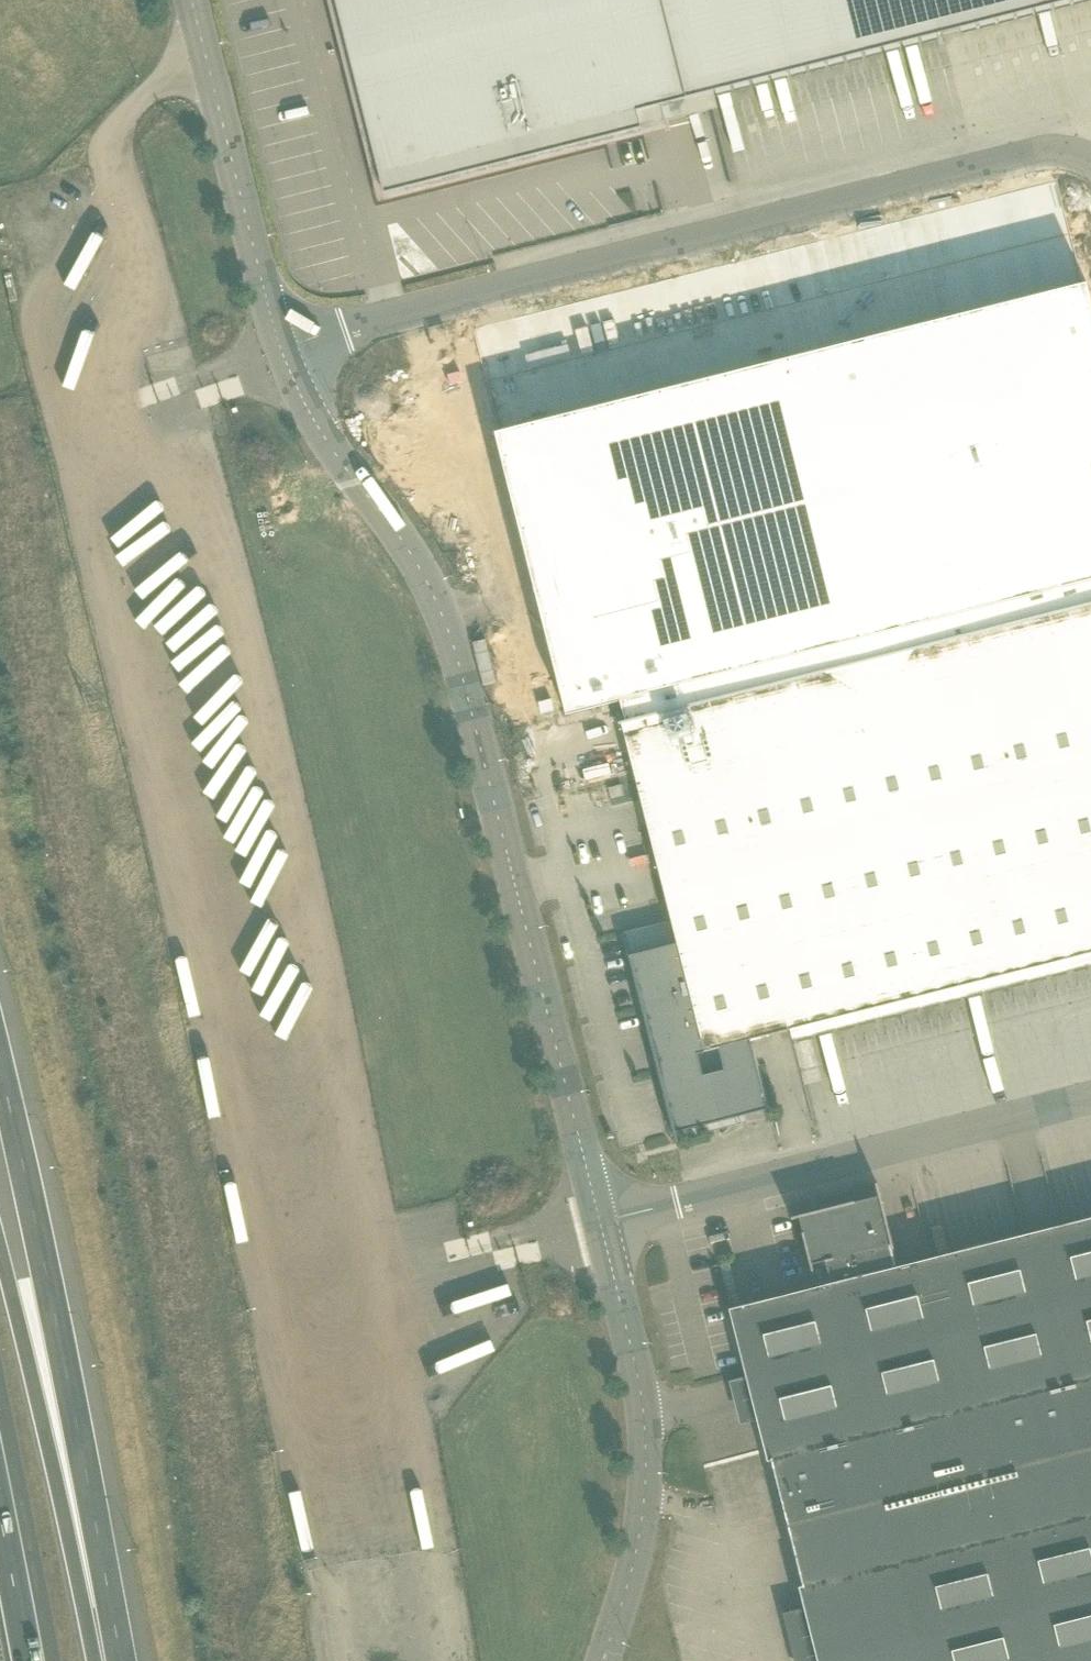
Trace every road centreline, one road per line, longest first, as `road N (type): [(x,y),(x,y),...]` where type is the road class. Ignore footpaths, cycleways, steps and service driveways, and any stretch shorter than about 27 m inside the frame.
road 1 (tertiary): [(277,347),(315,424),(409,552),(450,638),(599,1224)]
road 2 (unclassified): [(277,347),(1061,150),(1090,167)]
road 3 (motorway): [(114,1660),(99,1544),(0,1060)]
road 4 (unclassified): [(599,1224),(1090,1099)]
road 5 (tertiary): [(599,1224),(649,1423),(639,1550),(602,1660)]
road 6 (motorway): [(94,1660),(0,1245)]
road 7 (tertiary): [(191,0),(277,347)]
road 8 (motorway): [(24,1660),(0,1523)]

